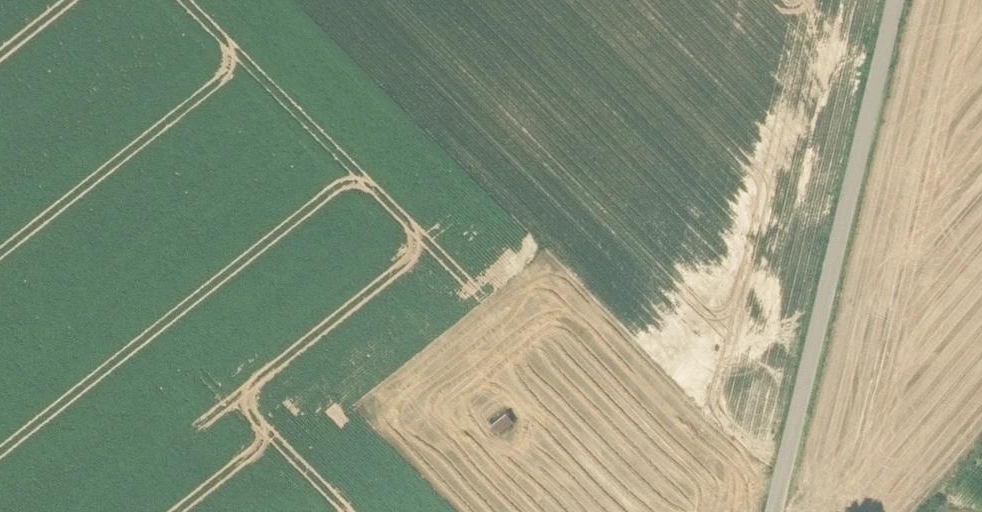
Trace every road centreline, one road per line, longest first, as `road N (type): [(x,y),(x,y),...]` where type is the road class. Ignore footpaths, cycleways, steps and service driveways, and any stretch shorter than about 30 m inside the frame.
road 1 (unclassified): [(774,511),(895,0)]

